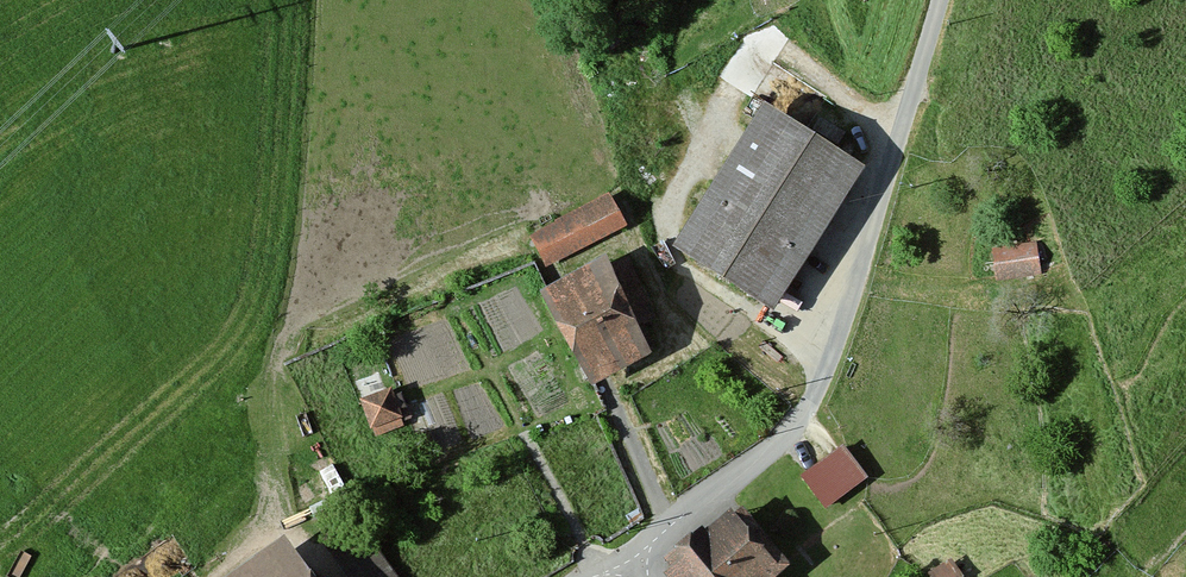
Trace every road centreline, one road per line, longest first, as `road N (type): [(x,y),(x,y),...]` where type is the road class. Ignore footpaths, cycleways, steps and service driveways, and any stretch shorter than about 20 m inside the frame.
road 1 (unclassified): [(630,569),(673,522),(770,453),(807,408),(845,326),(939,0)]

